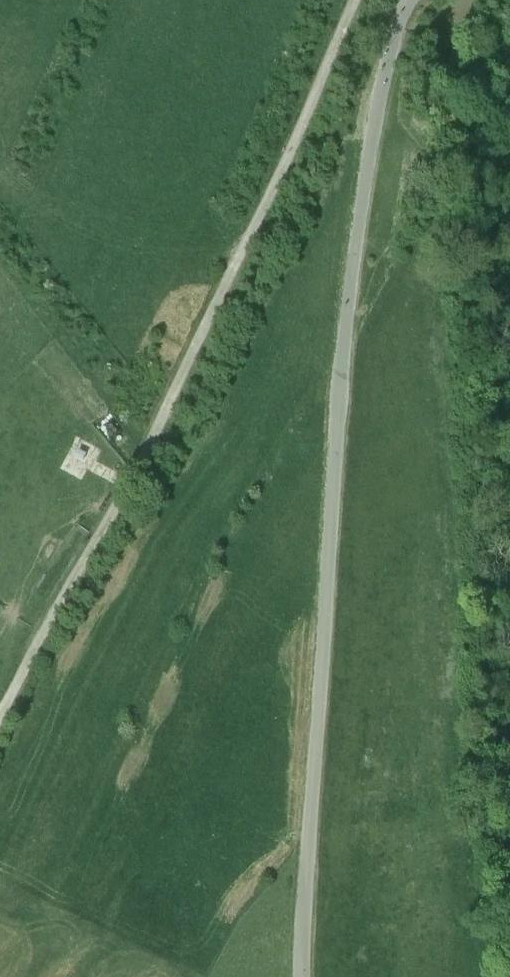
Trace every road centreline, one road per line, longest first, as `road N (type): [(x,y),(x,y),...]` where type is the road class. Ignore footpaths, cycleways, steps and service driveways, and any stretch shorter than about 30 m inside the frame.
road 1 (residential): [(380,97),(341,385),(303,976)]
road 2 (track): [(355,0),(145,455),(0,713)]

